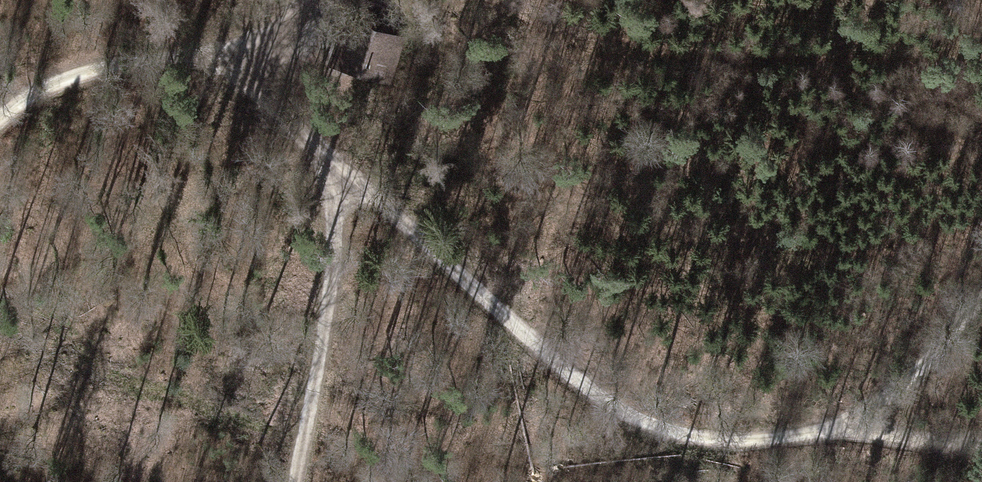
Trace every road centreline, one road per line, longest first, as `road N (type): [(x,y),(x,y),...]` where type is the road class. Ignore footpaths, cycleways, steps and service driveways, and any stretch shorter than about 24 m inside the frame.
road 1 (track): [(827,433),(731,443),(660,430),(597,397),(224,51)]
road 2 (track): [(344,162),(290,481)]
road 3 (track): [(224,51),(102,74),(0,111)]
road 4 (track): [(827,433),(920,374),(981,300)]
road 5 (track): [(981,443),(827,433)]

